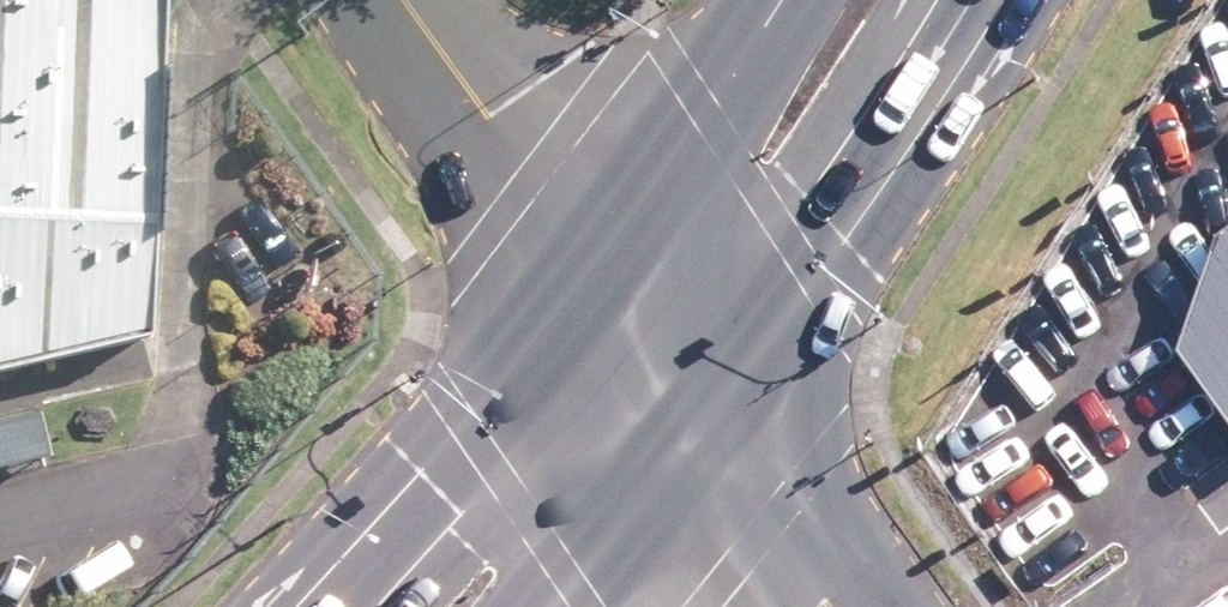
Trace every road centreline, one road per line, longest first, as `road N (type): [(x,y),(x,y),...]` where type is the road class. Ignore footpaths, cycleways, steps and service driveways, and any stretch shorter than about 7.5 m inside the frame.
road 1 (primary): [(949,0),(686,413)]
road 2 (primary): [(322,606),(602,295)]
road 3 (residential): [(409,0),(496,121),(602,295)]
road 4 (primary): [(602,295),(794,0)]
road 5 (primary): [(686,413),(537,606)]
road 6 (tertiary): [(686,413),(830,606)]
road 7 (tertiary): [(602,295),(686,413)]

